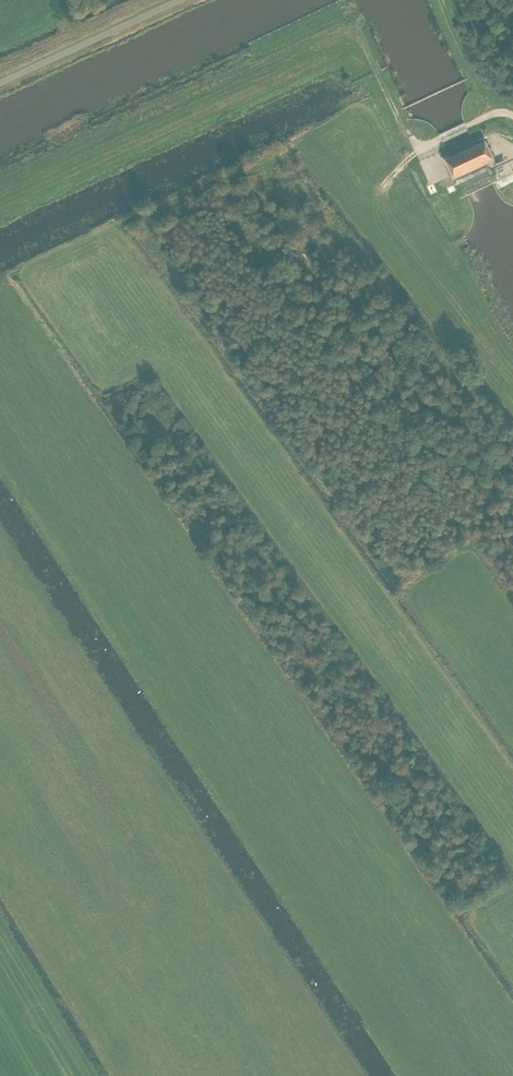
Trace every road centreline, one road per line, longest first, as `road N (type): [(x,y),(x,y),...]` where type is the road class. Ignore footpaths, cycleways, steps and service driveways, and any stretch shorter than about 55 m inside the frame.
road 1 (unclassified): [(0,88),(190,0)]

